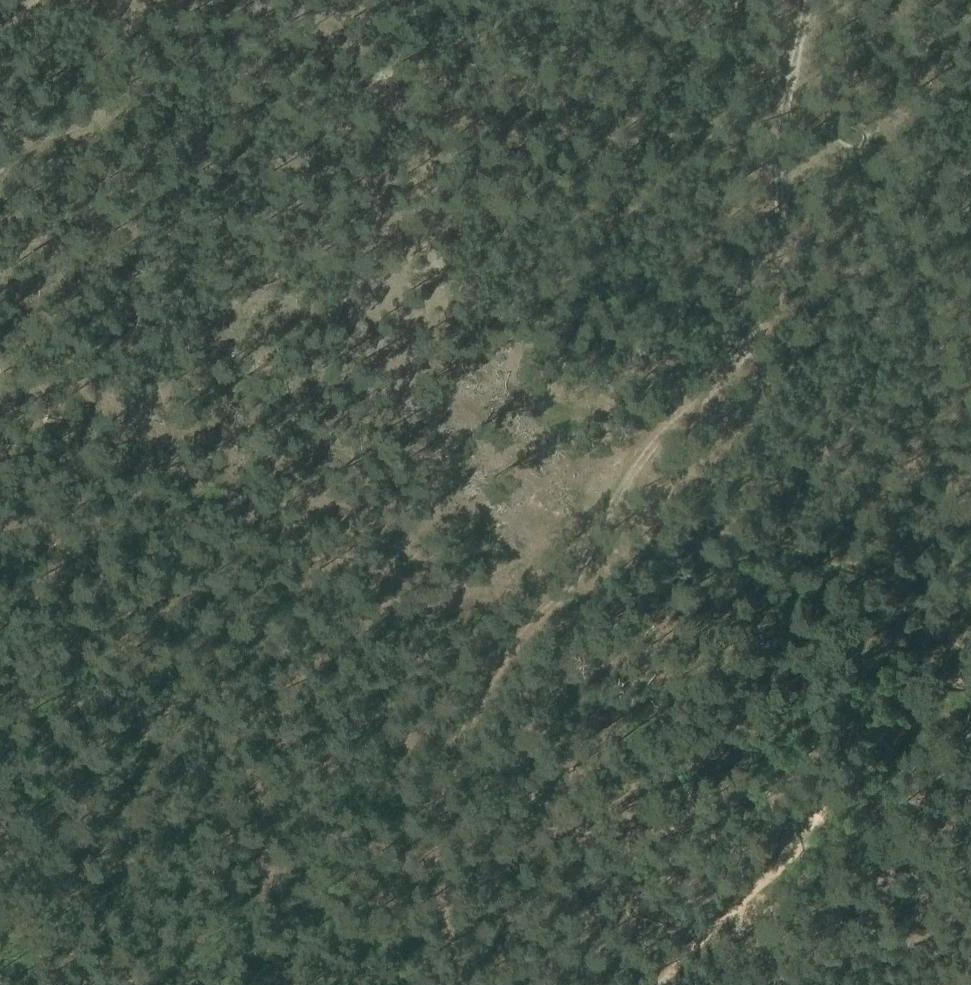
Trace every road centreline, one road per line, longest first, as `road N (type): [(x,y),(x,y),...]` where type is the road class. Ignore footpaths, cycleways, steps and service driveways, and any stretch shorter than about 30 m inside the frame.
road 1 (track): [(459,984),(435,860),(445,770)]
road 2 (track): [(656,984),(798,843)]

